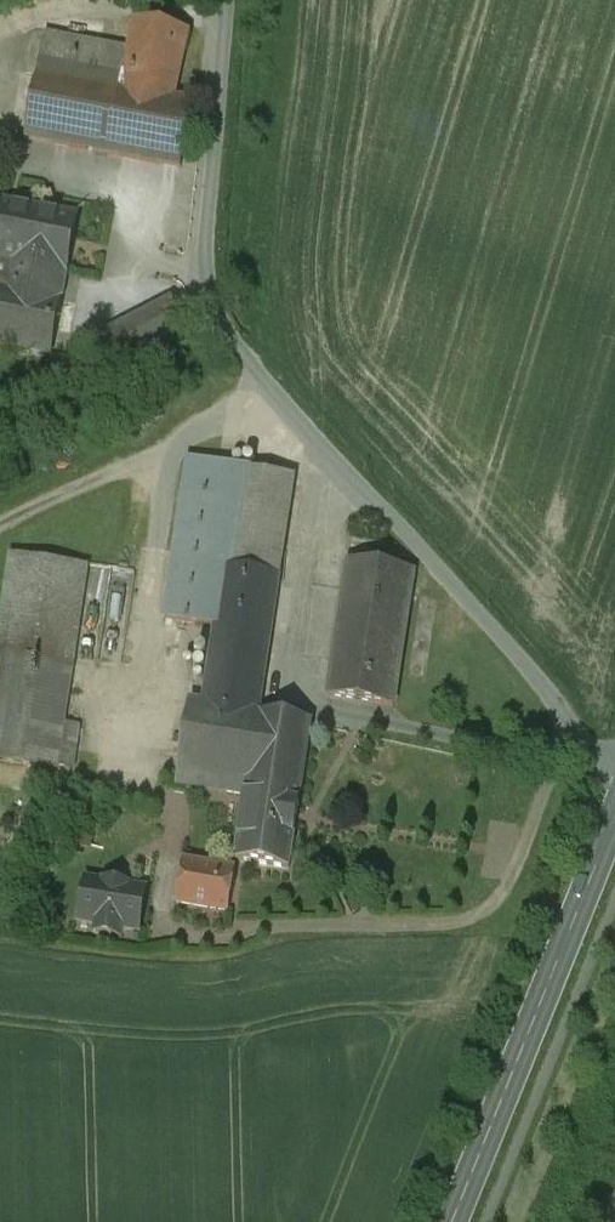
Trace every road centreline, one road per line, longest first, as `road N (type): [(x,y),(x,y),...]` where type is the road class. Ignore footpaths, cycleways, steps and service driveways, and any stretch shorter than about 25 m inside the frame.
road 1 (unclassified): [(614,770),(230,340),(204,284),(200,227),(225,0)]
road 2 (tertiary): [(452,1221),(614,816)]
road 3 (track): [(0,30),(65,12),(224,13)]

